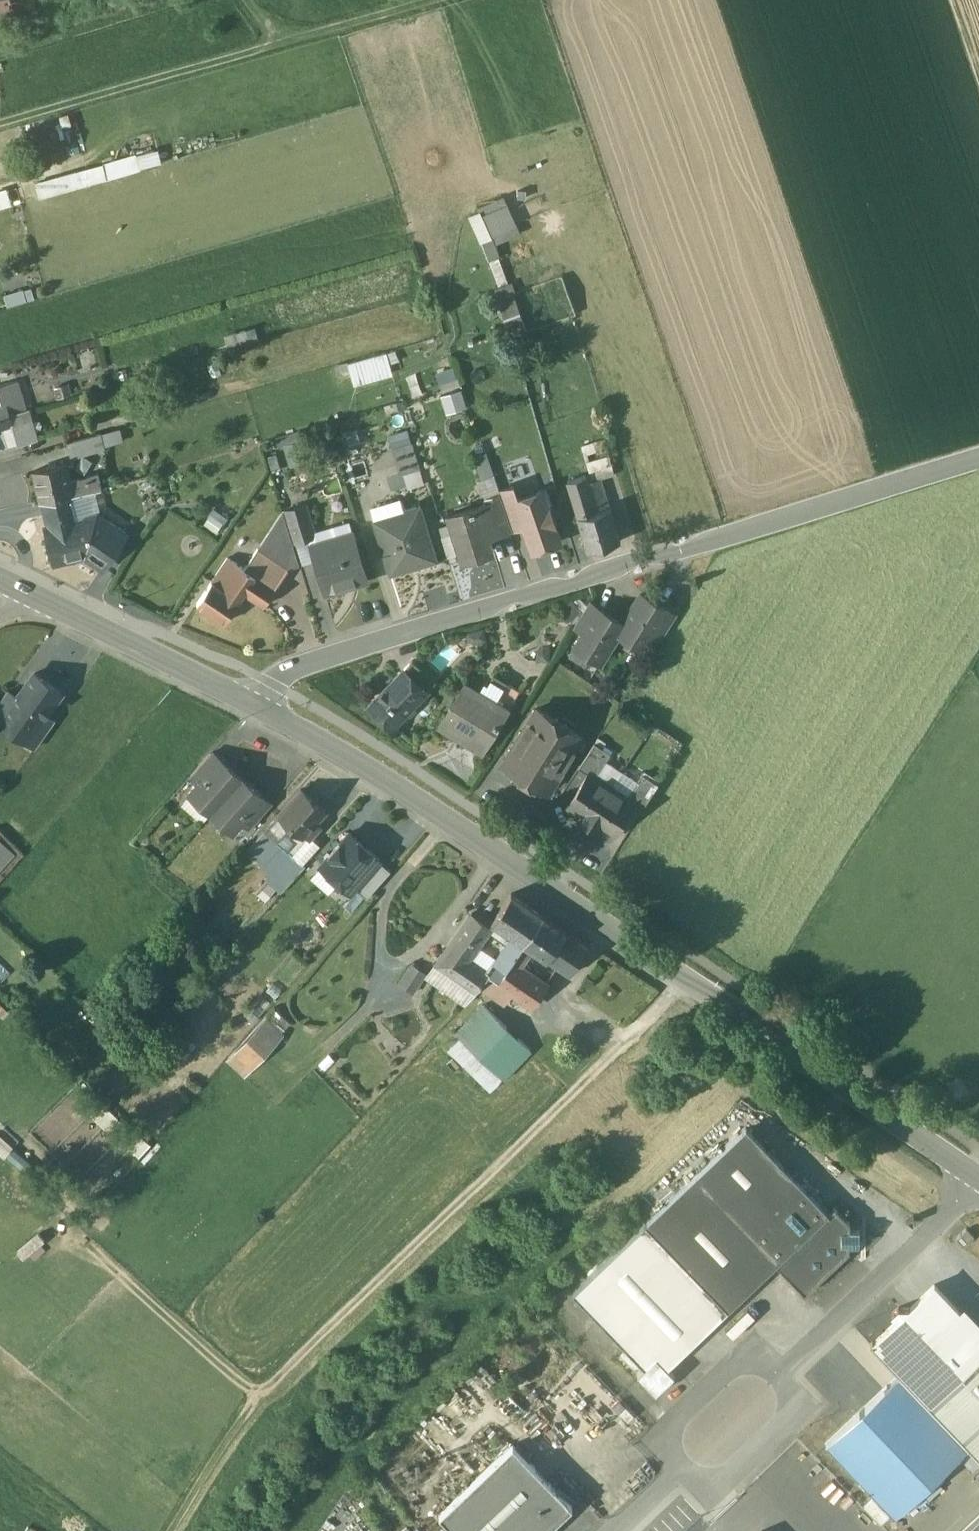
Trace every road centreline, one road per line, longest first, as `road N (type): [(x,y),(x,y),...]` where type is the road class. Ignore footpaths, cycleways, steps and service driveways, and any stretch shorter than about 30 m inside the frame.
road 1 (tertiary): [(978,1179),(386,781),(259,707)]
road 2 (unclassified): [(259,707),(294,669),(978,460)]
road 3 (track): [(169,1530),(266,1389),(686,982)]
road 4 (track): [(431,0),(0,124)]
road 5 (tertiary): [(259,707),(22,590)]
road 6 (track): [(407,1530),(312,1416),(266,1389)]

